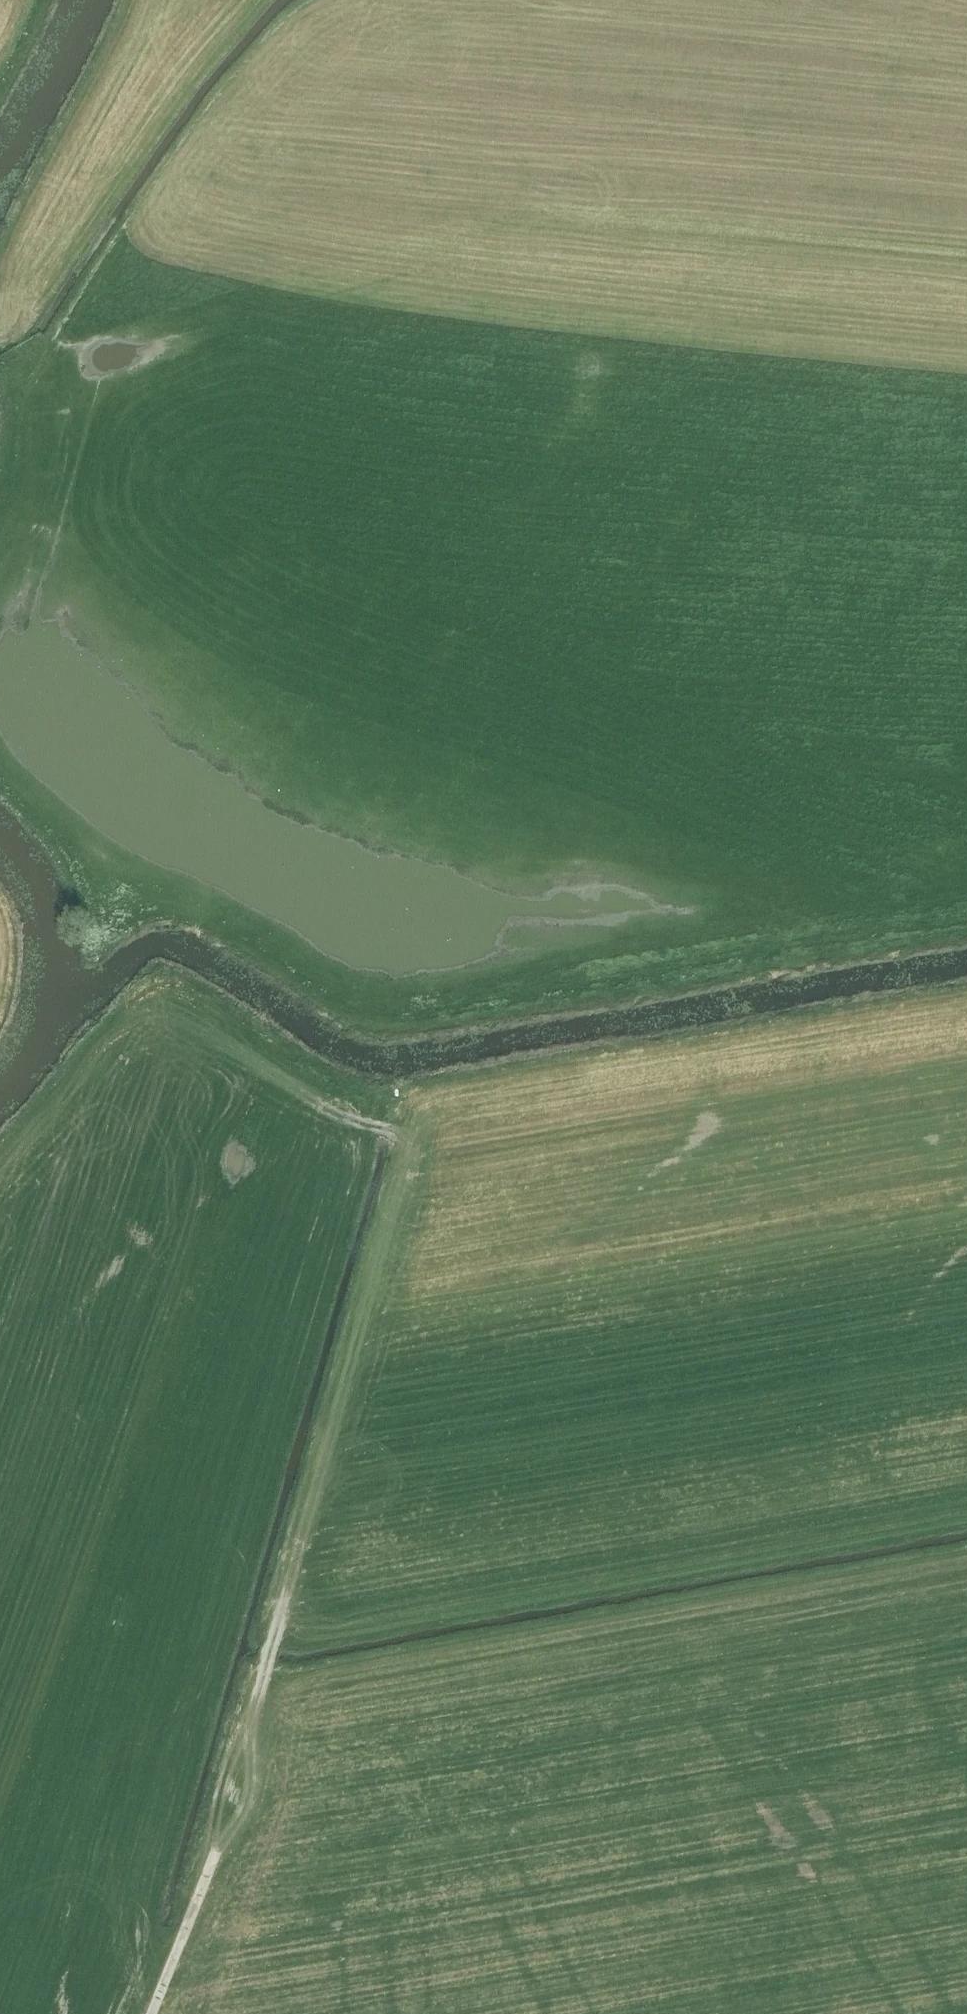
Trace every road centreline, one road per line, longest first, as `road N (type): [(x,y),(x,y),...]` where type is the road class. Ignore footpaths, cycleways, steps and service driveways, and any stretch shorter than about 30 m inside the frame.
road 1 (track): [(155,2013),(254,1746),(277,1627),(338,1428)]

